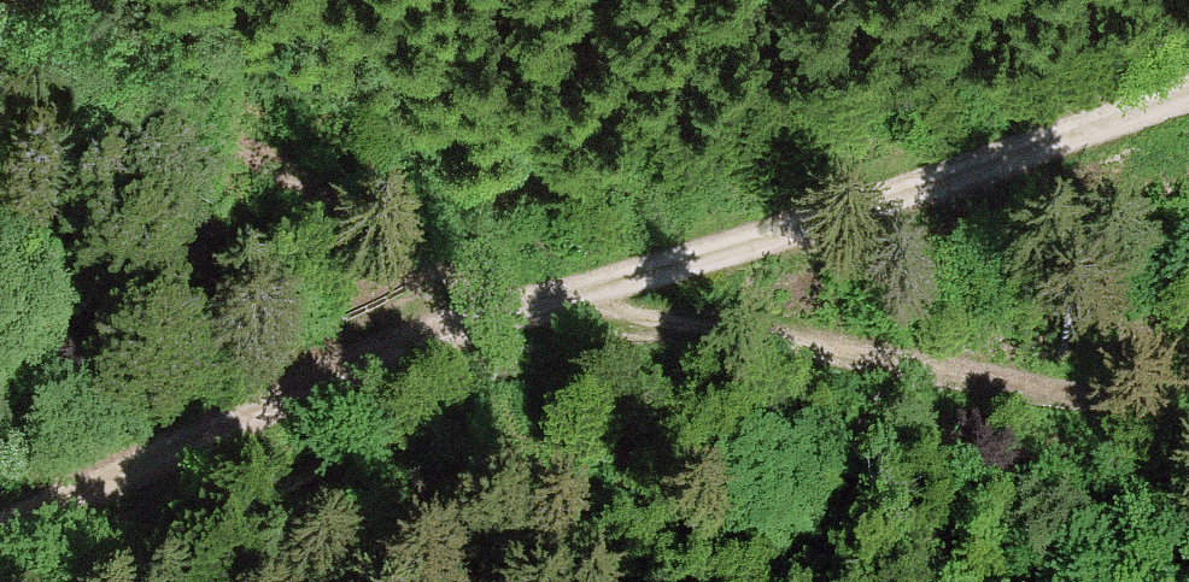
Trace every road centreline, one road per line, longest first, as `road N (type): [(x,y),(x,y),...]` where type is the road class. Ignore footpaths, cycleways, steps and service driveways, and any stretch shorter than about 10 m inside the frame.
road 1 (track): [(0,45),(303,188),(535,322),(1056,409),(1188,449)]
road 2 (track): [(1188,107),(407,359),(0,541)]

